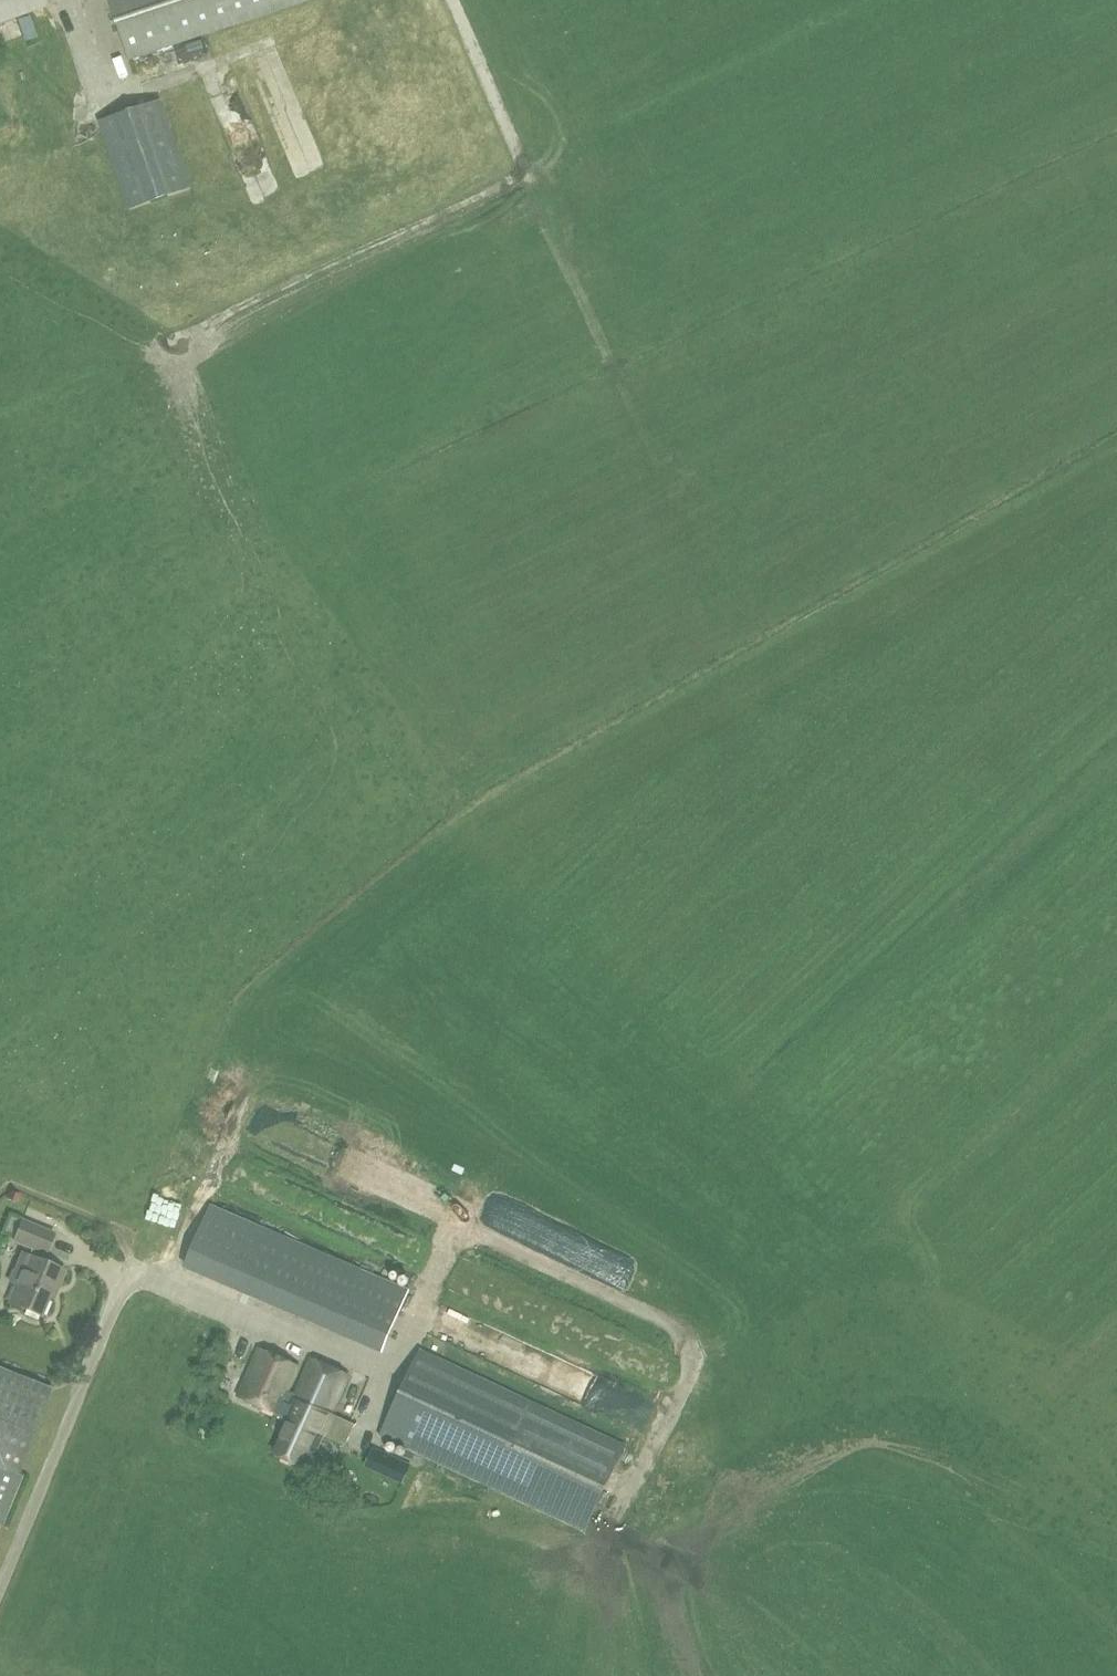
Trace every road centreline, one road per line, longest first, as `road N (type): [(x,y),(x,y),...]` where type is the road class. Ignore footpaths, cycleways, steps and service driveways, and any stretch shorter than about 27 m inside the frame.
road 1 (unclassified): [(0,1571),(129,1310)]

